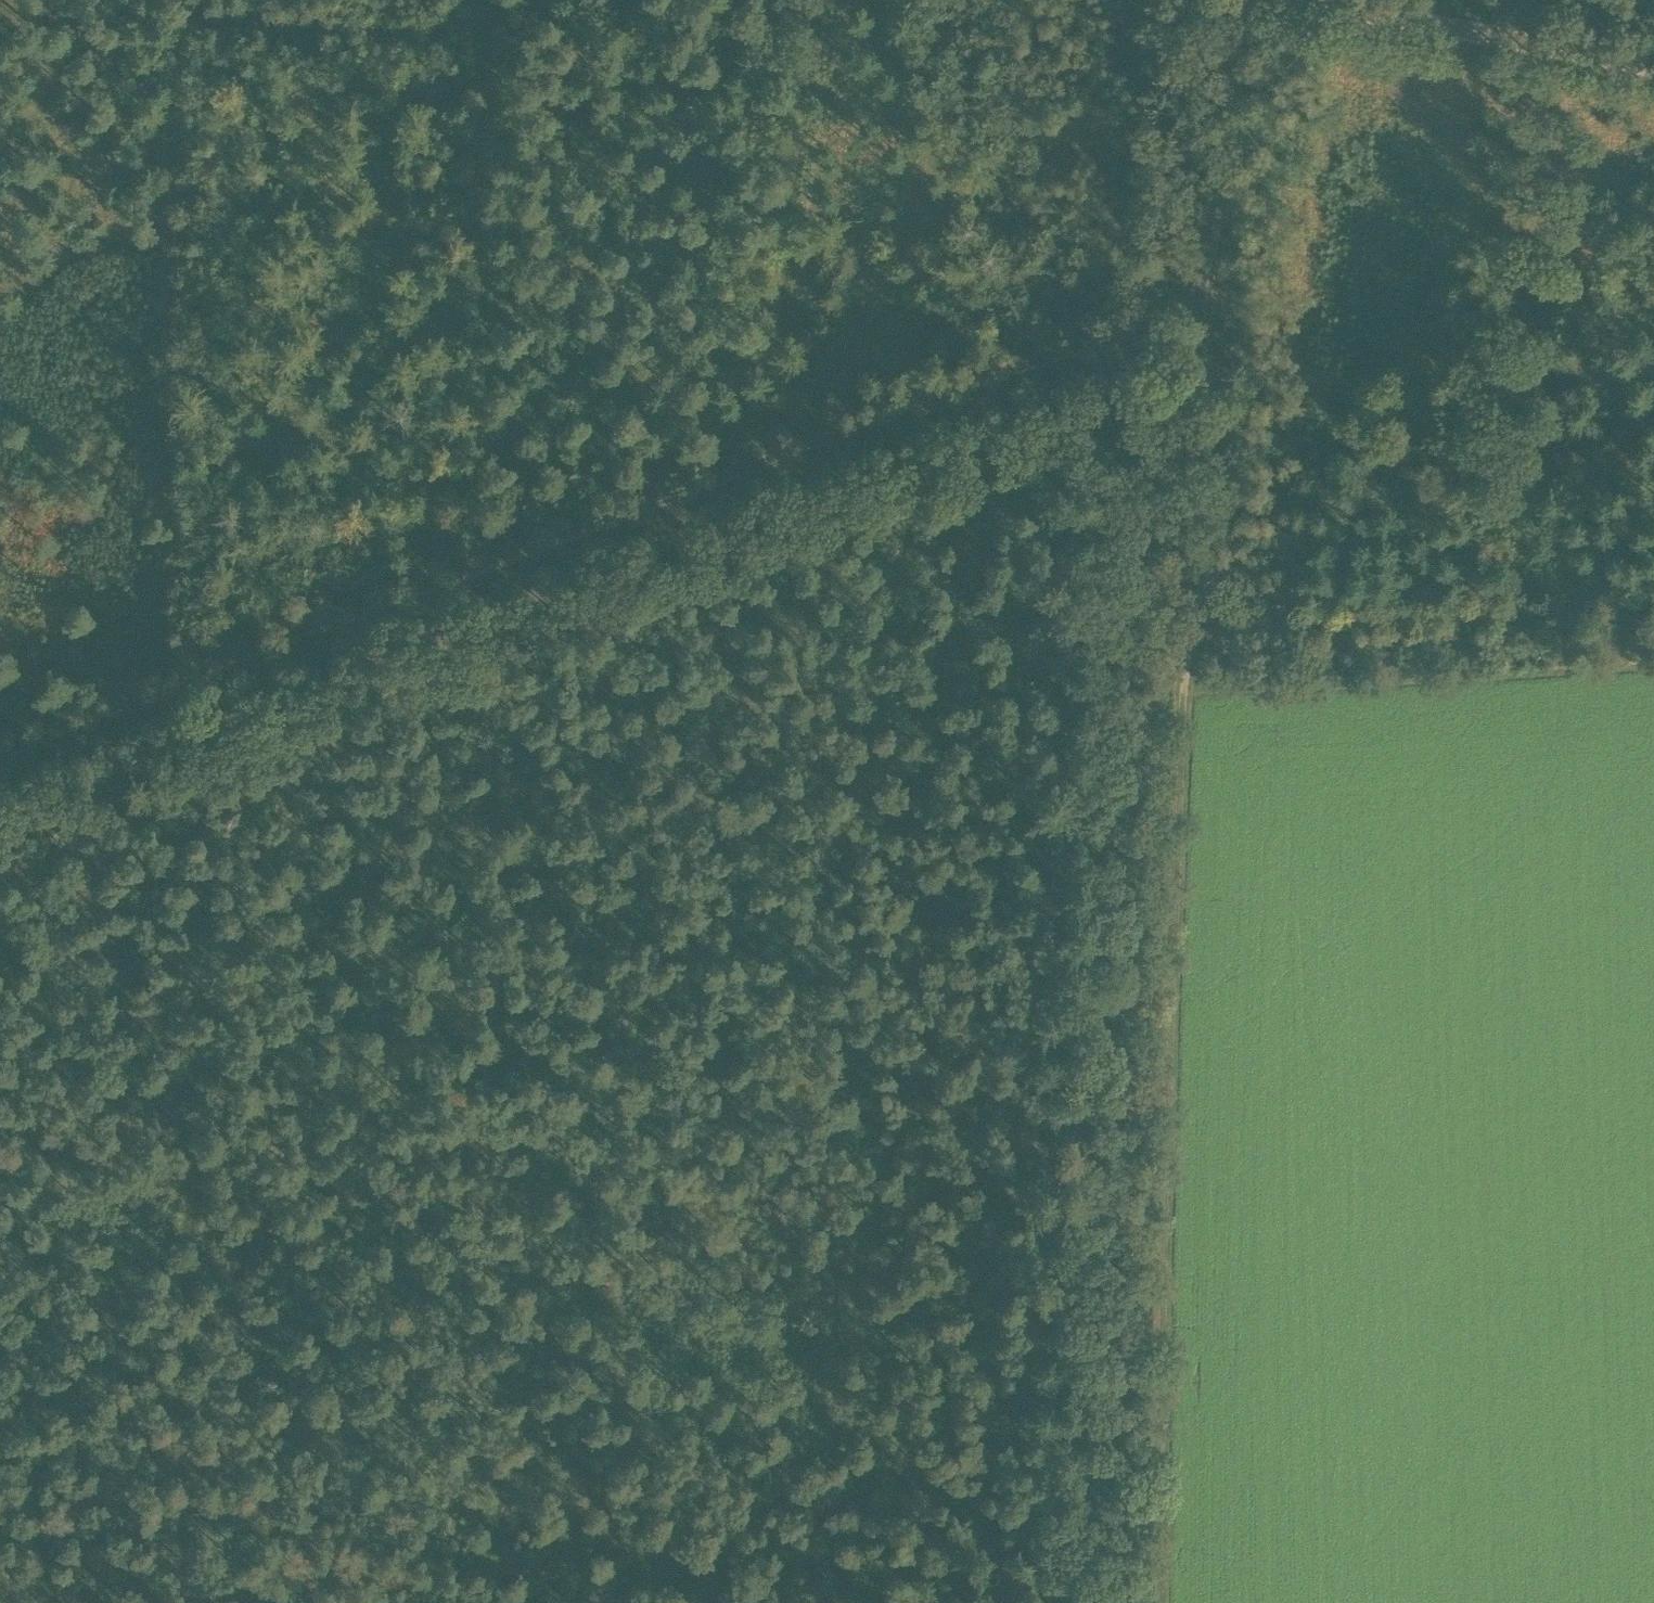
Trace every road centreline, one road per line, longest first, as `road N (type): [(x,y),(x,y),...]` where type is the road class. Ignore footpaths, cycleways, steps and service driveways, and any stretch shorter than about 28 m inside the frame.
road 1 (track): [(1046,1602),(1066,446),(1075,350)]
road 2 (track): [(0,752),(473,567),(1075,350)]
road 3 (track): [(1066,446),(1033,449),(0,847)]
road 4 (track): [(1164,1602),(1162,1369),(1192,622)]
road 5 (track): [(202,768),(180,1602)]
road 6 (track): [(175,684),(174,17)]
road 7 (track): [(481,26),(0,13)]
road 8 (track): [(1653,601),(1192,622)]
road 9 (track): [(814,0),(776,455)]
road 10 (track): [(1192,622),(1212,294)]
road 11 (unclassified): [(1653,64),(1335,0)]
road 12 (track): [(1212,294),(1243,0)]
road 13 (track): [(876,1602),(1047,1545)]
road 14 (track): [(1075,350),(1212,294)]

